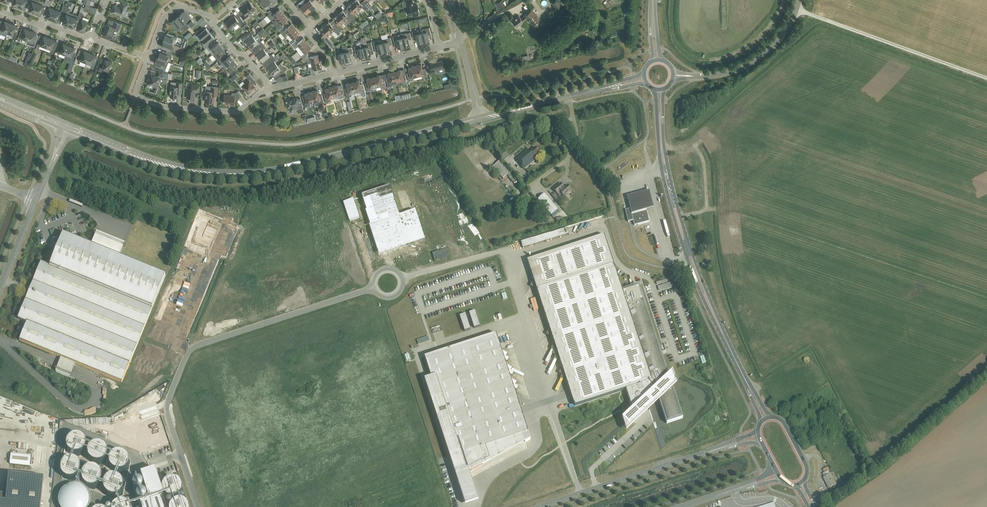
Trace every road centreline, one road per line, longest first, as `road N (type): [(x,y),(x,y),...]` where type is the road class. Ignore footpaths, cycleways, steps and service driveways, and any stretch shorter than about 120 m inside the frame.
road 1 (secondary): [(66,125),(174,167),(225,175),(293,167),(481,120)]
road 2 (unclassified): [(198,506),(166,411),(191,350),(374,288)]
road 3 (primary): [(655,89),(676,226),(723,334)]
road 4 (primary): [(723,334),(677,206),(663,146),(663,90)]
road 5 (residential): [(268,90),(234,114),(163,108),(136,95),(148,57)]
road 6 (unclassified): [(682,461),(541,506)]
road 7 (unclassified): [(693,77),(760,59),(783,36),(799,0)]
road 8 (secondary): [(481,120),(603,89)]

